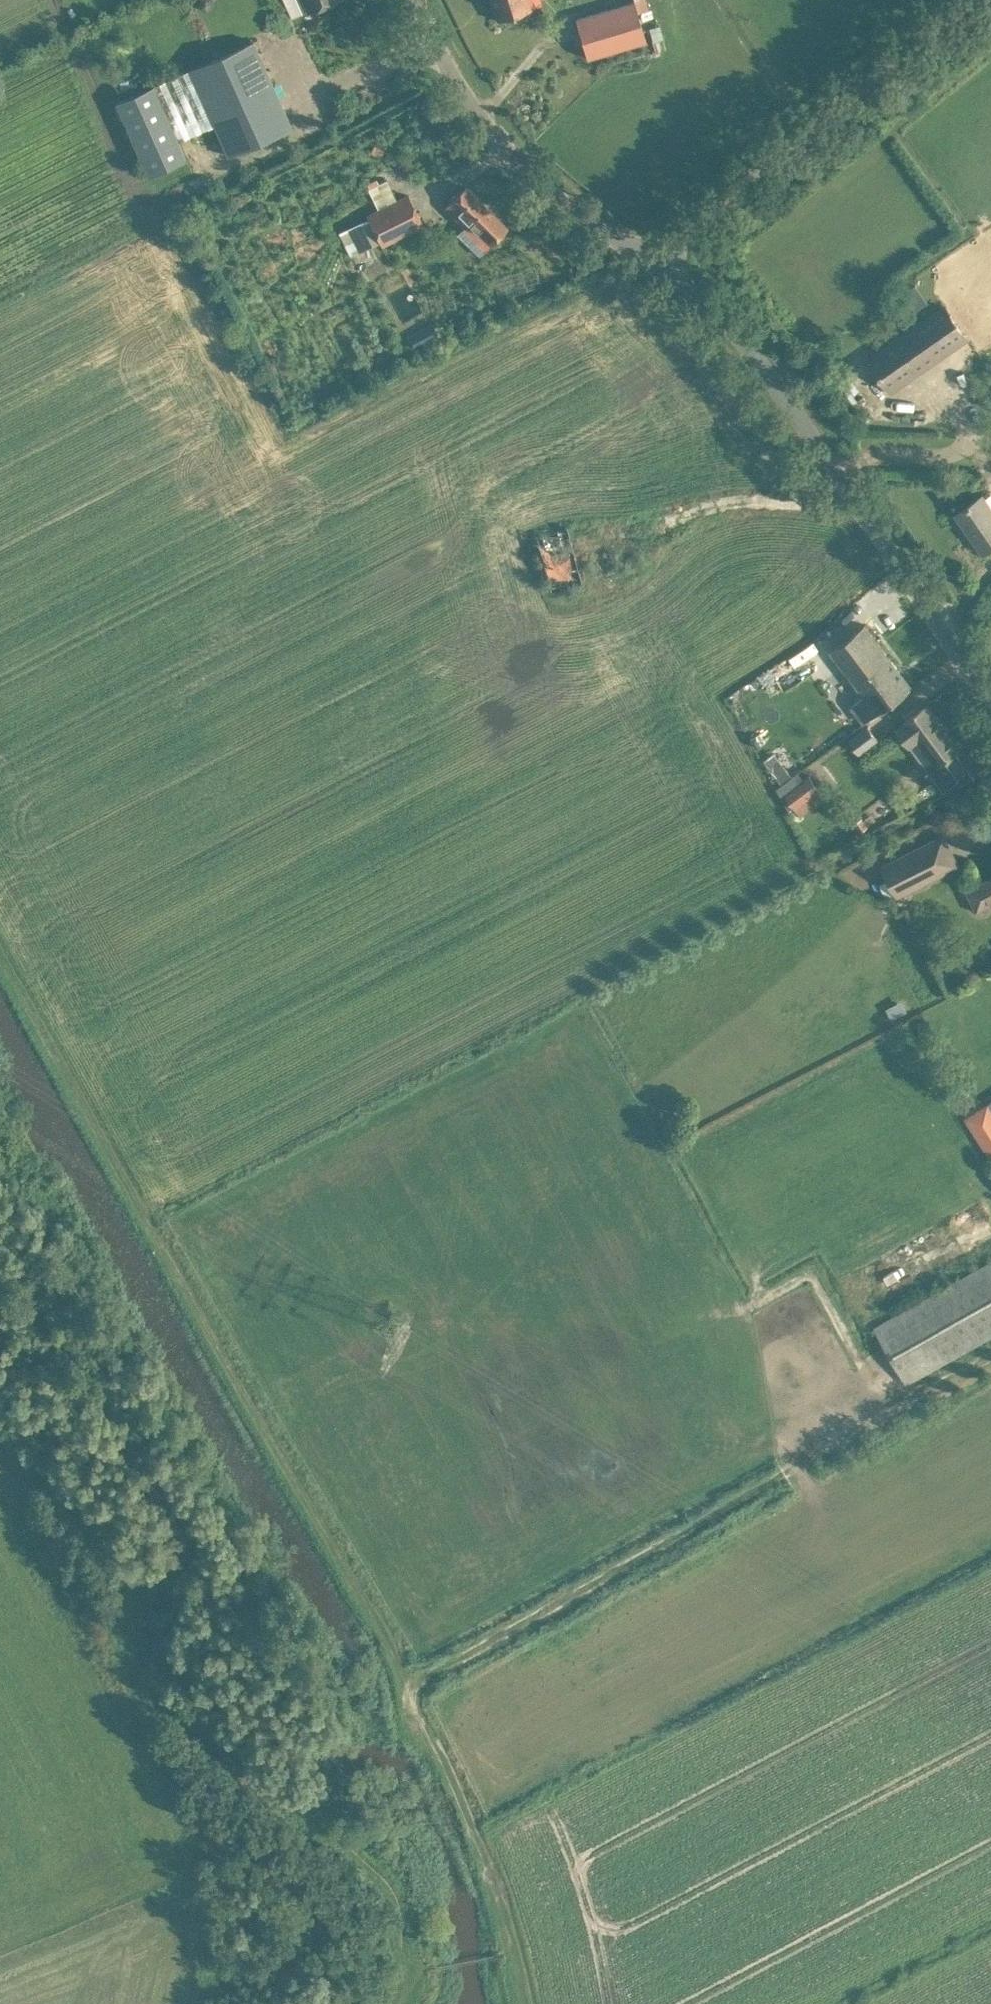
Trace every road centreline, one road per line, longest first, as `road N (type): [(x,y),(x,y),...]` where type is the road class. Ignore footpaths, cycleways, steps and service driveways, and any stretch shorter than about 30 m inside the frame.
road 1 (unclassified): [(990,699),(741,328),(658,256)]
road 2 (unclassified): [(658,256),(975,0)]
road 3 (unclassified): [(658,256),(547,194),(478,123),(434,56),(410,0)]

